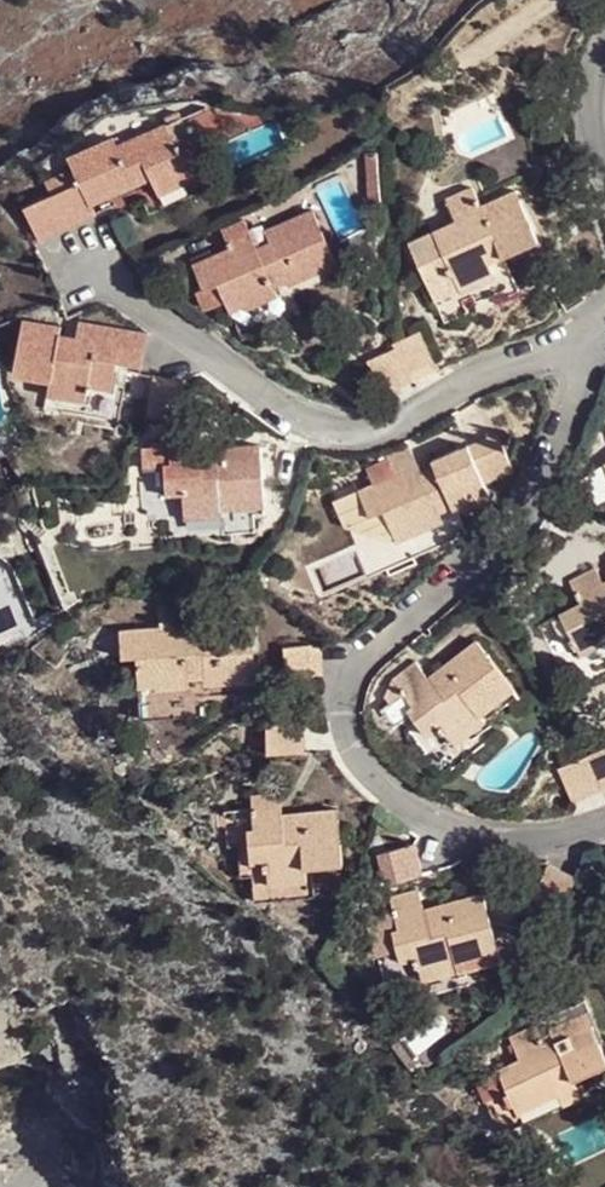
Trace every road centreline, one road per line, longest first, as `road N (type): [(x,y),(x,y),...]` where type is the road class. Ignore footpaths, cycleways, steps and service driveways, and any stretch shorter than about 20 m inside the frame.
road 1 (residential): [(604,813),(530,843),(449,829),(401,796),(366,742),(364,670),(376,640),(536,502),(589,359)]
road 2 (residential): [(90,270),(318,424),(381,424),(540,356),(589,359)]

